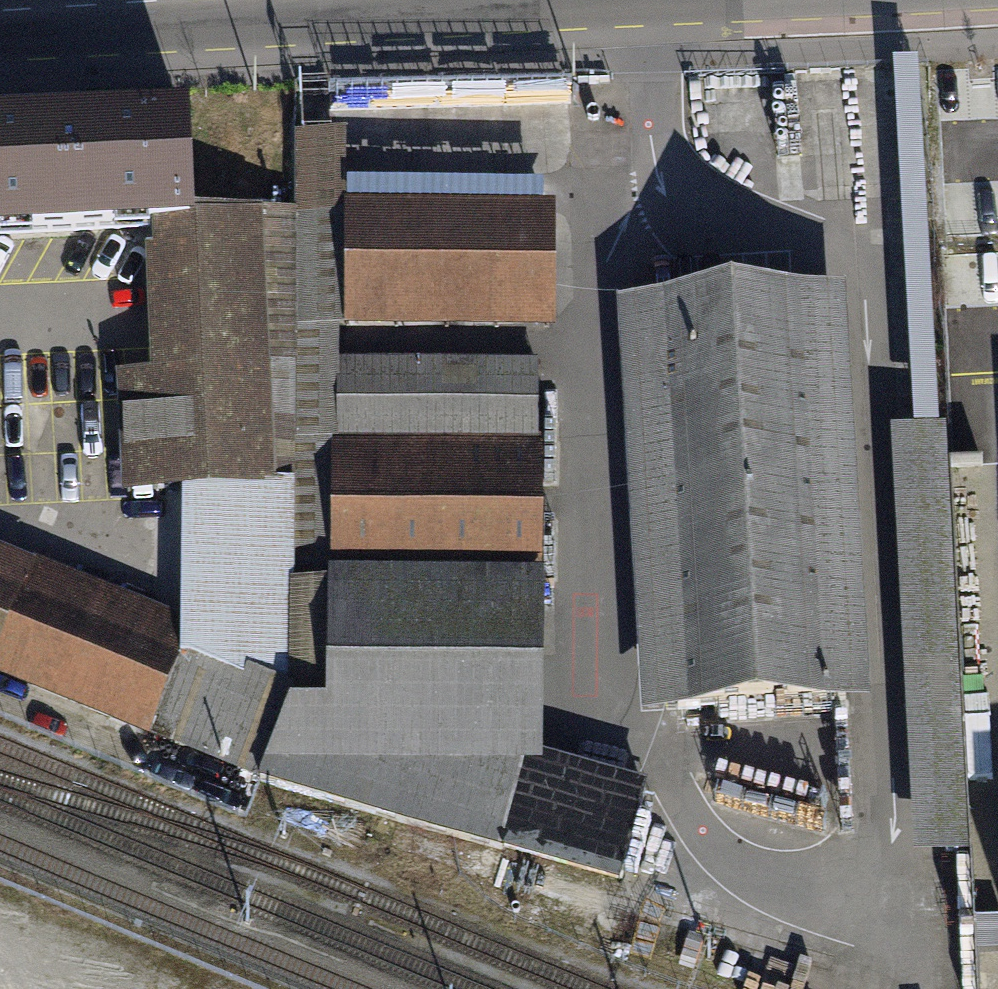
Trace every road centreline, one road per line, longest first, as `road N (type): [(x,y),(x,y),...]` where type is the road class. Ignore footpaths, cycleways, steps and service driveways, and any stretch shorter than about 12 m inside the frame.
road 1 (primary): [(0,10),(142,0)]

